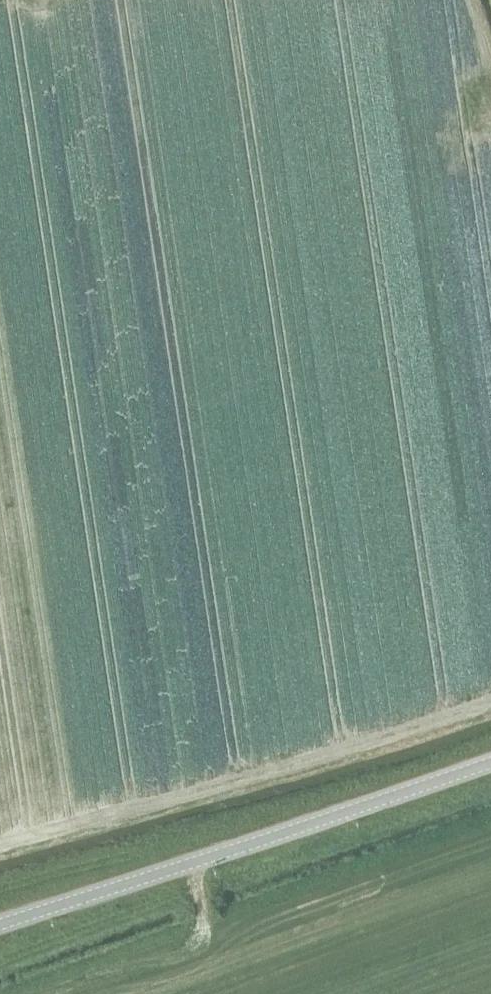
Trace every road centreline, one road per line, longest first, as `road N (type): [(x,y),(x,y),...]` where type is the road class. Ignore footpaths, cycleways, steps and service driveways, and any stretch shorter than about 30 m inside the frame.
road 1 (unclassified): [(0,923),(490,760)]

